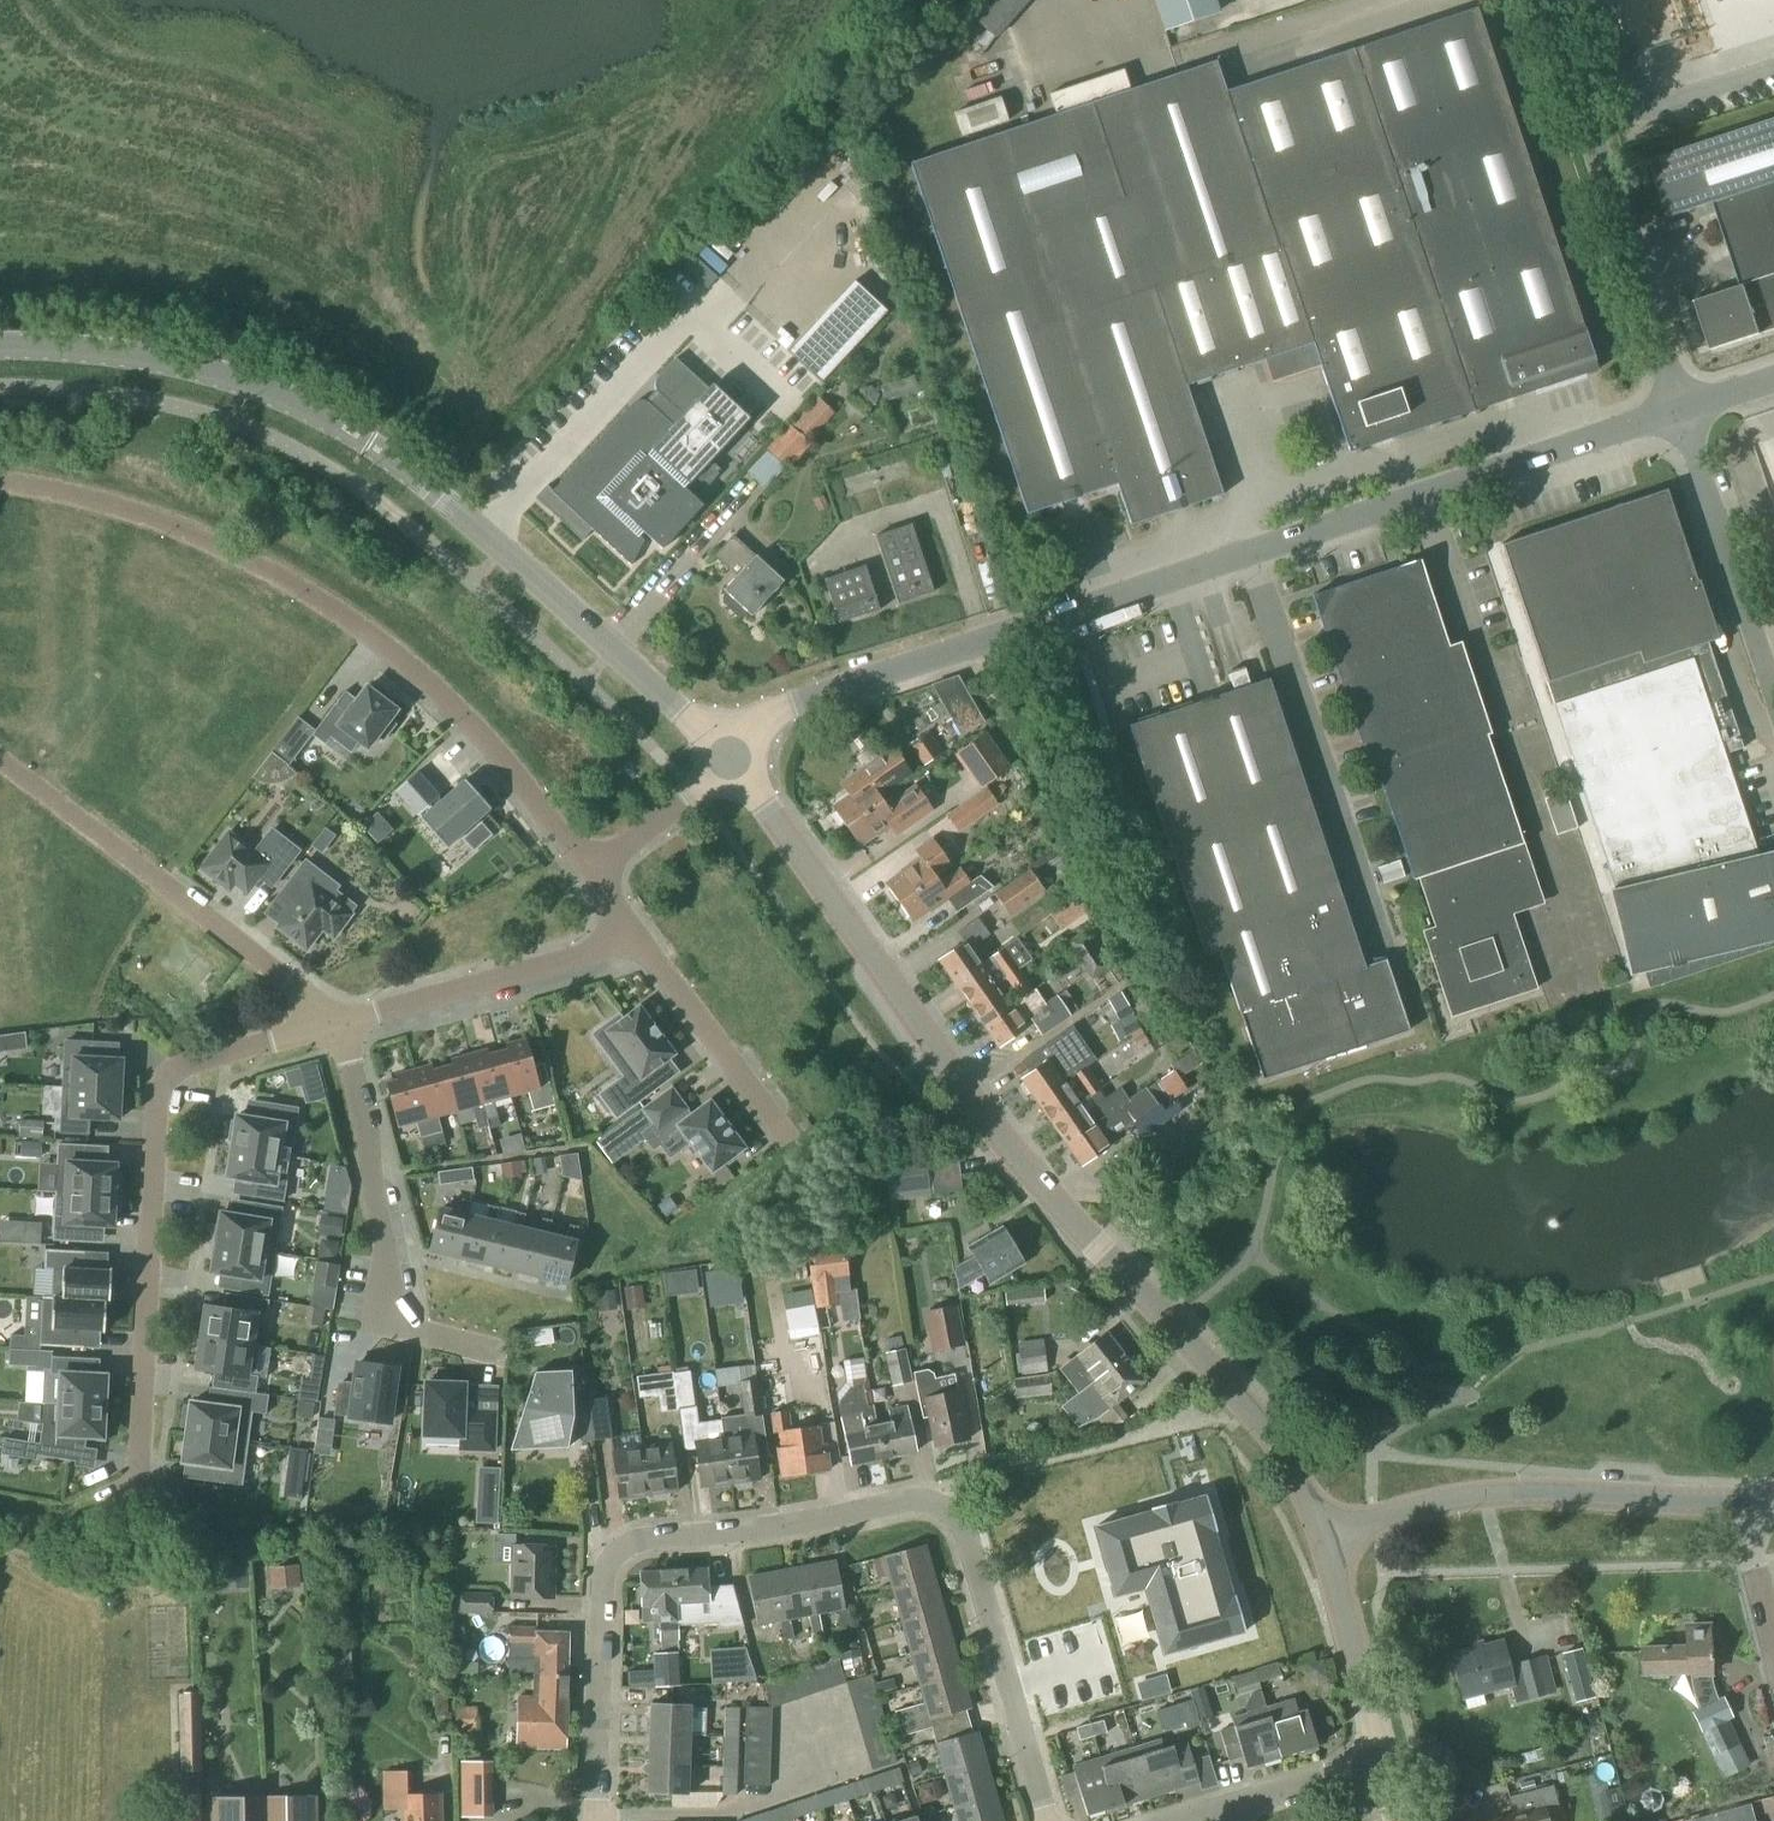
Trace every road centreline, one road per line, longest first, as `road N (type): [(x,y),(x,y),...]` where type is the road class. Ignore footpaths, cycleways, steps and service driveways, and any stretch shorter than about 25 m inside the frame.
road 1 (residential): [(730,758),(780,713),(1676,408)]
road 2 (secondary): [(1323,1543),(1288,1463),(1254,1417),(935,1056),(730,758)]
road 3 (secondary): [(730,758),(559,596),(328,421),(190,368),(98,351),(0,346)]
road 4 (residential): [(0,488),(71,493),(133,515),(232,555),(321,604),(451,707),(593,873)]
road 5 (residential): [(596,1820),(605,1575),(623,1543),(919,1506),(949,1522)]
road 6 (residential): [(139,1474),(154,1108),(163,1081),(180,1069),(335,1023)]
road 7 (tertiary): [(1752,1503),(1528,1492),(1421,1510),(1323,1543)]
road 8 (residential): [(1676,408),(1544,0)]
road 9 (residential): [(335,1023),(367,1146),(385,1314),(406,1333),(503,1355)]
road 10 (residential): [(335,1023),(0,766)]
road 11 (residential): [(1043,1820),(969,1559),(949,1522)]
road 12 (residential): [(335,1023),(633,939)]
road 13 (residential): [(1773,696),(1676,408)]
road 14 (residential): [(785,1138),(633,939)]
road 15 (secondary): [(1382,1768),(1323,1543)]
road 16 (residential): [(1187,1820),(1382,1768)]
road 17 (residential): [(593,873),(730,758)]
road 18 (residential): [(1773,1633),(1752,1503)]

